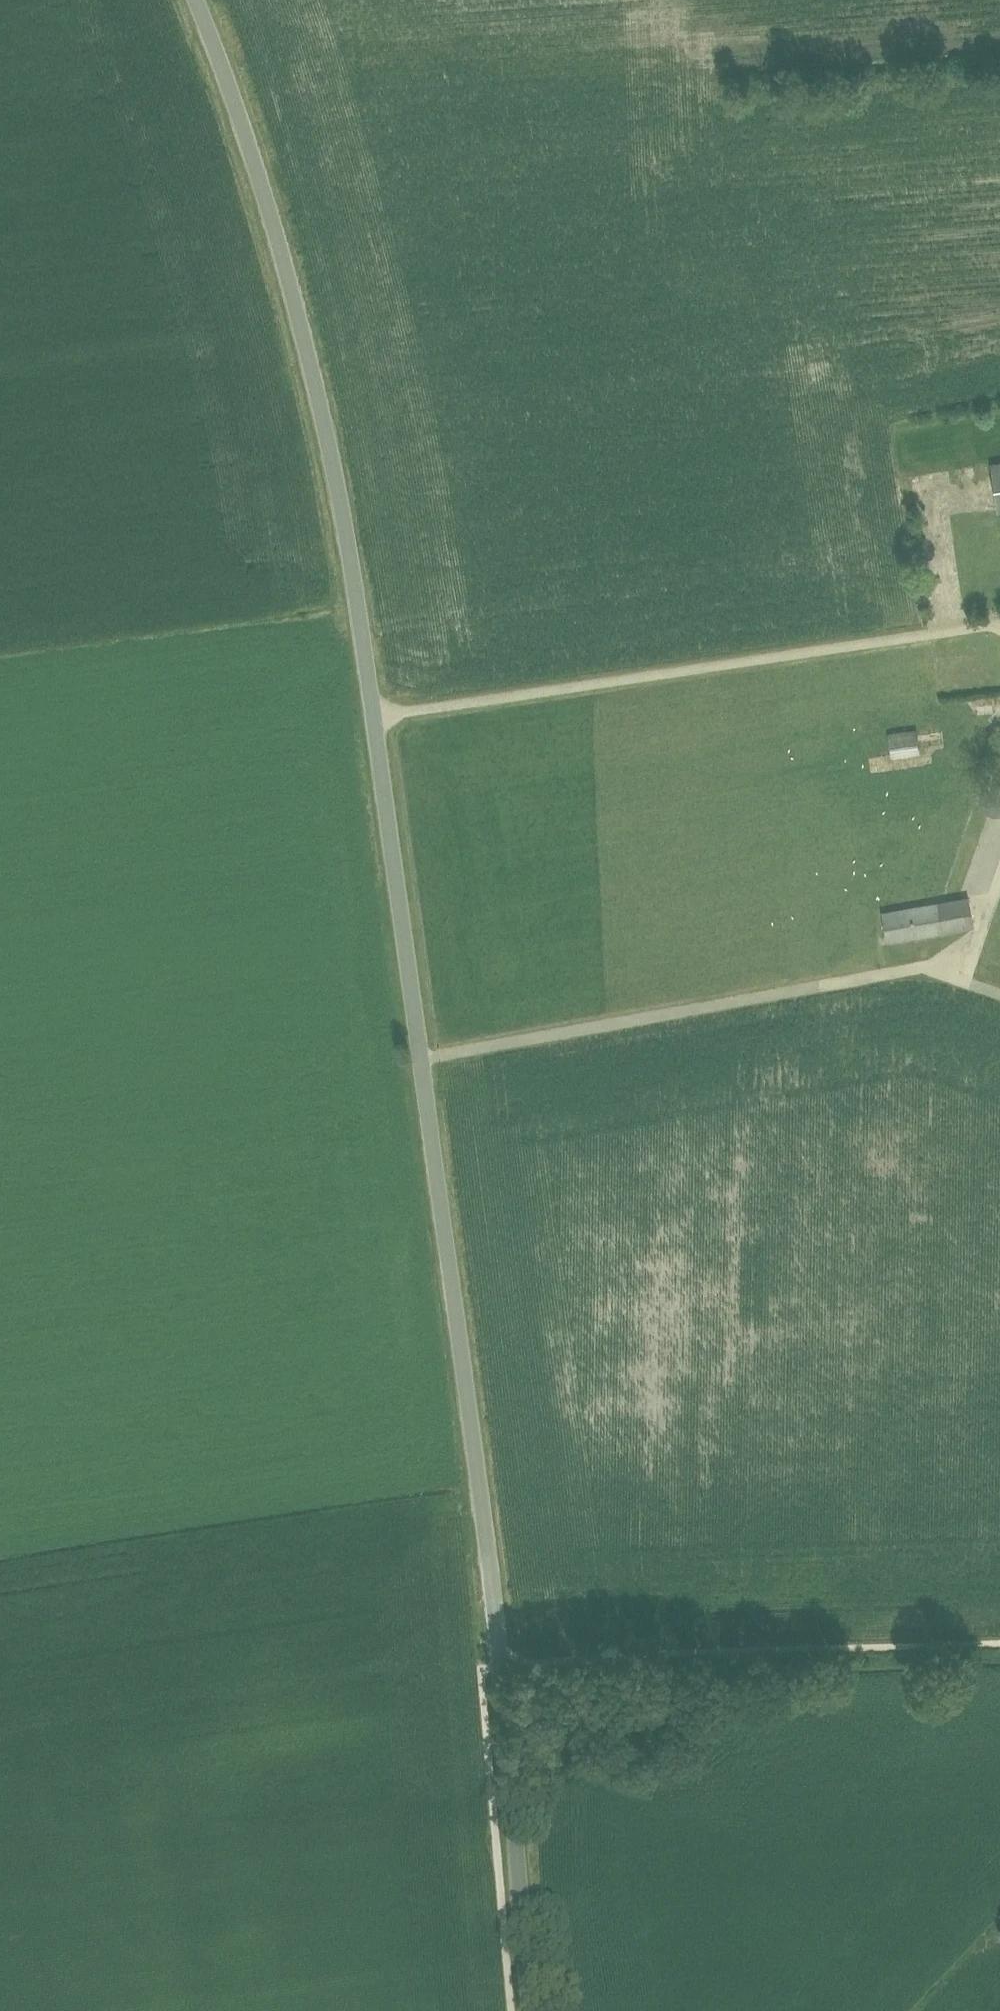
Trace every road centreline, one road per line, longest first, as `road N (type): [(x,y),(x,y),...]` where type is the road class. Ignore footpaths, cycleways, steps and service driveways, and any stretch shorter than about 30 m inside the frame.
road 1 (unclassified): [(531,2010),(500,1666),(459,1338),(327,438),(252,141),(193,0)]

